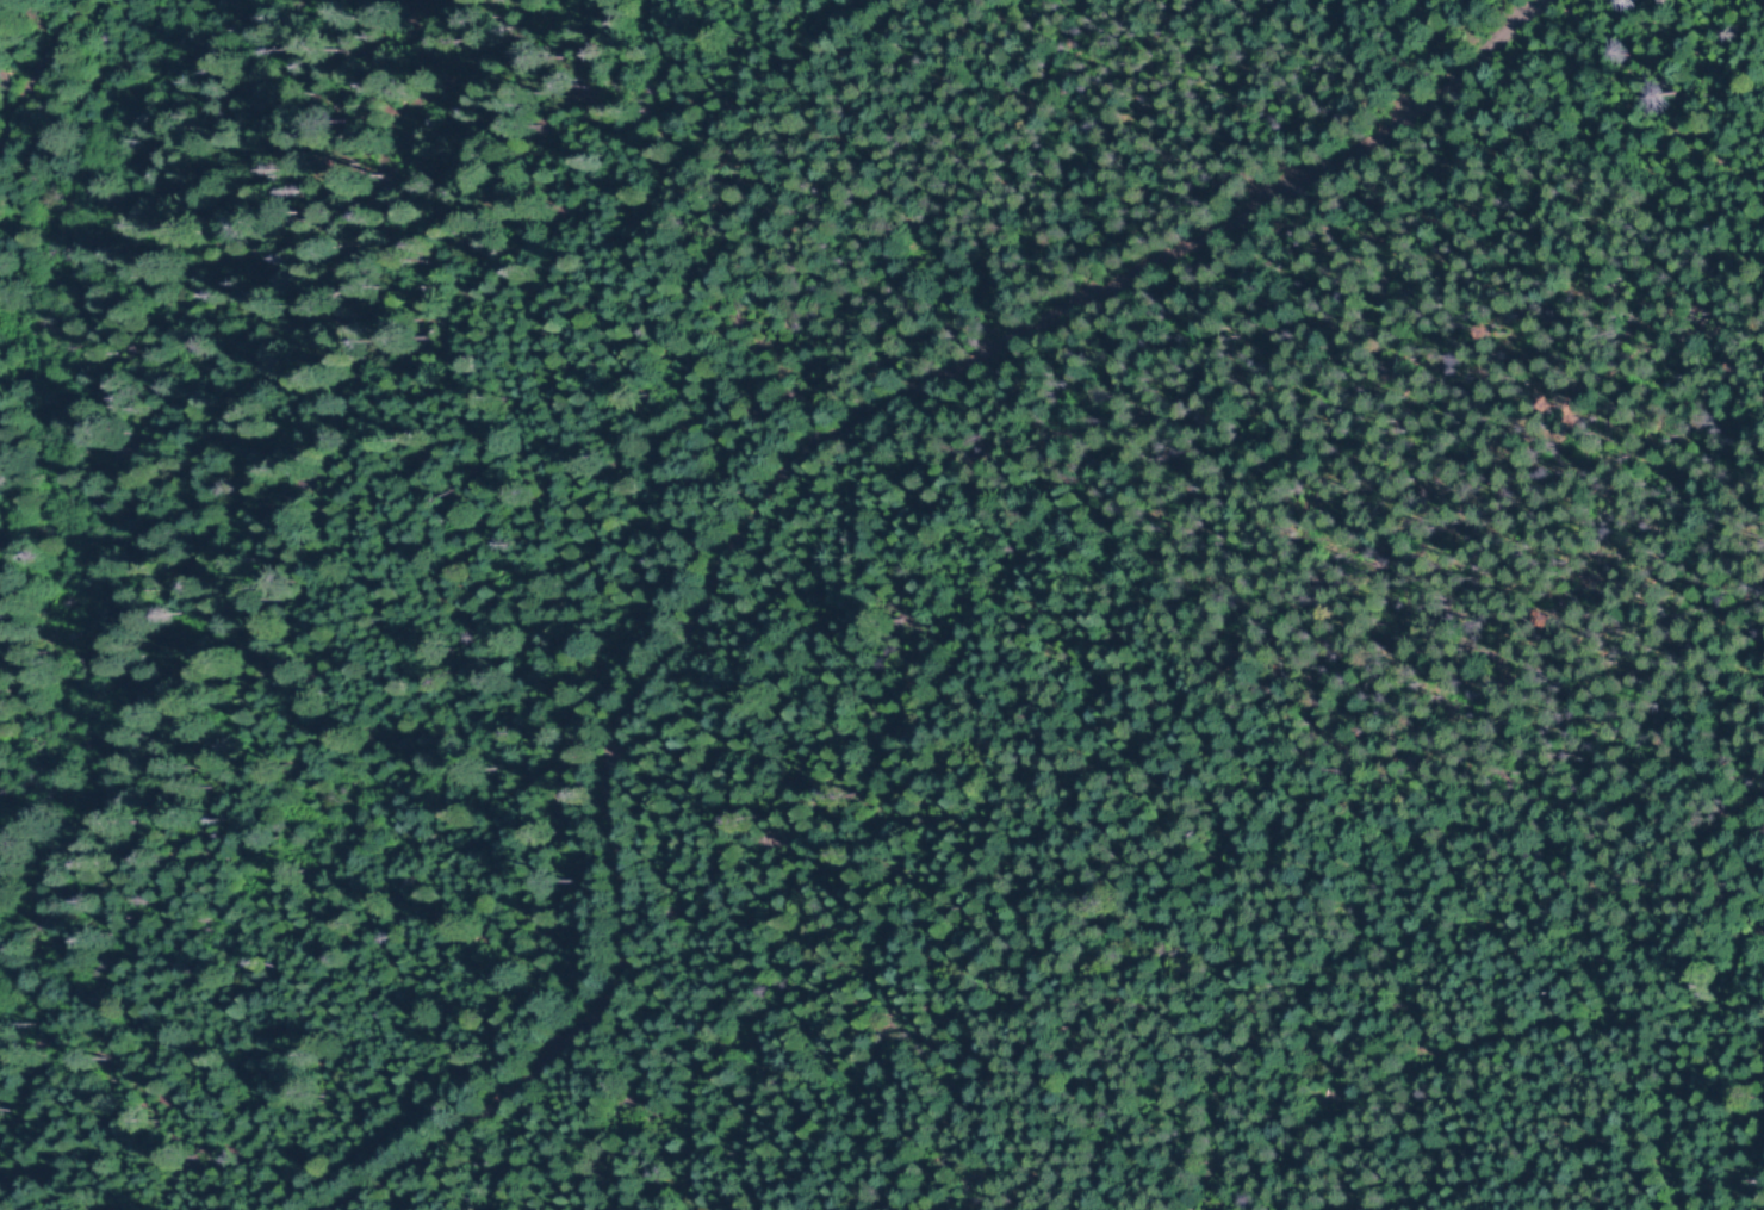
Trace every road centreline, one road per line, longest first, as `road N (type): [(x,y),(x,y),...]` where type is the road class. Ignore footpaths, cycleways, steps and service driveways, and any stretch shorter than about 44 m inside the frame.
road 1 (track): [(332,1209),(561,1053),(603,1003),(620,962),(611,755),(713,577),(800,455),(1386,113),(1537,0)]
road 2 (track): [(0,146),(19,97),(78,0)]

